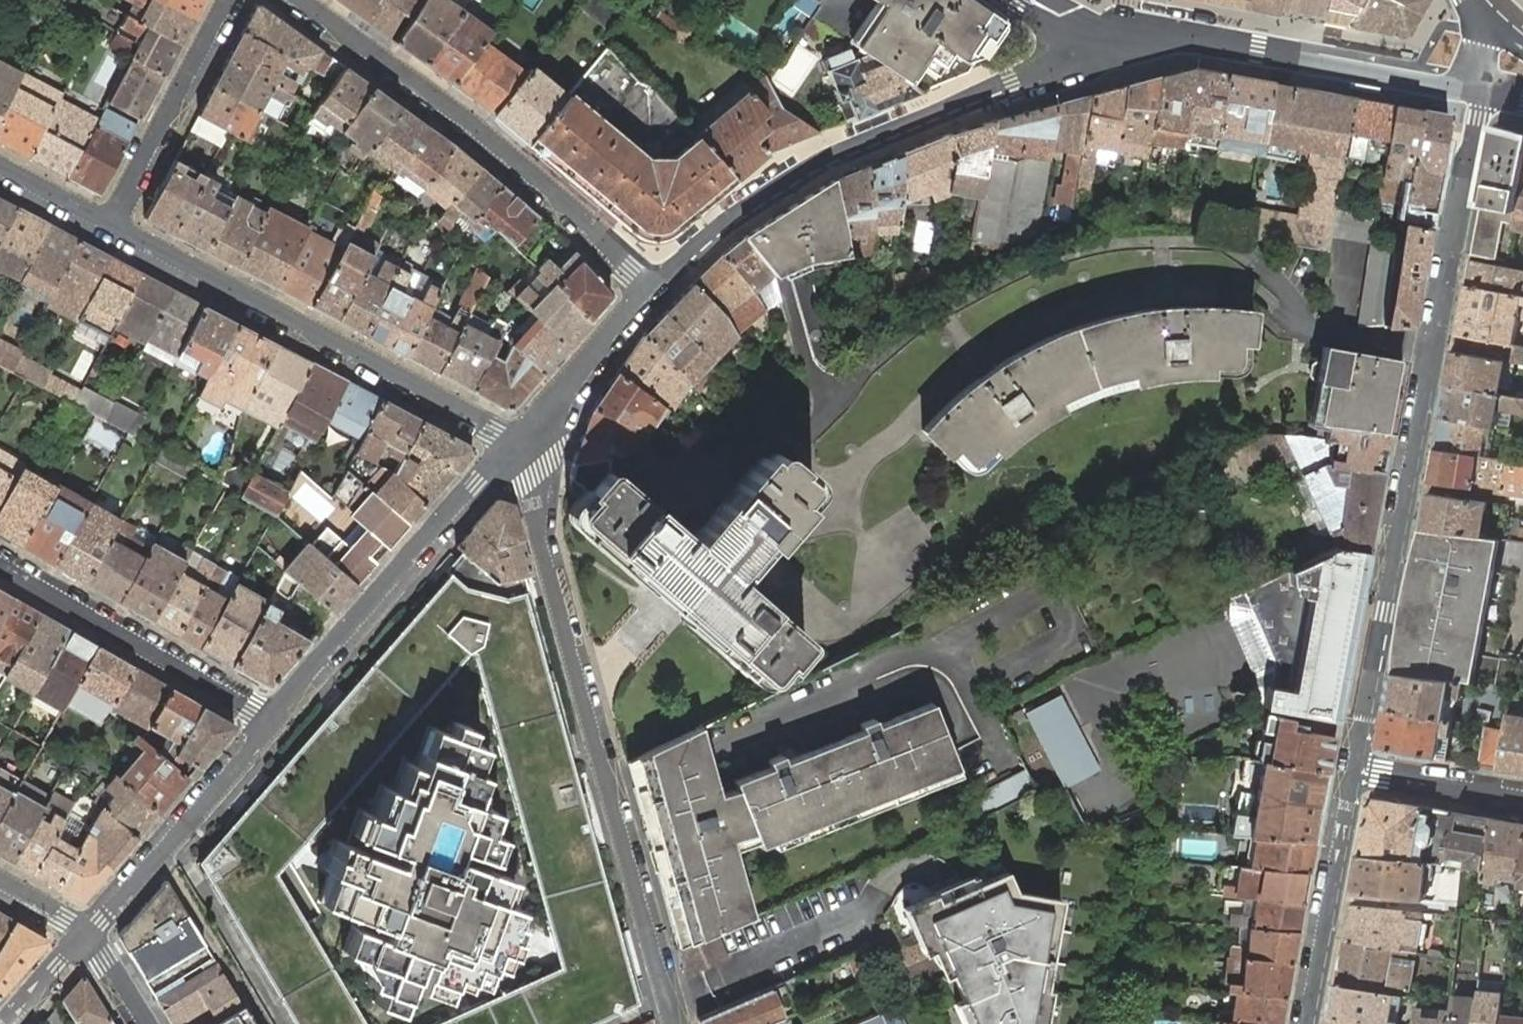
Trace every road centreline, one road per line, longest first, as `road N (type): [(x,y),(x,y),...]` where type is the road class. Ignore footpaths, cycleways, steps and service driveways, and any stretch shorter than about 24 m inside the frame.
road 1 (tertiary): [(1354,769),(1479,90)]
road 2 (residential): [(678,1023),(525,476),(510,447)]
road 3 (tertiary): [(1087,54),(825,158),(737,215),(653,288)]
road 4 (residential): [(510,447),(490,428),(110,221)]
road 5 (residential): [(299,0),(467,125),(653,288)]
road 6 (tertiary): [(1087,54),(1155,38),(1222,43),(1479,90)]
road 7 (tertiary): [(510,447),(270,726)]
road 8 (residential): [(0,565),(270,726)]
road 9 (tertiary): [(1306,1023),(1354,769)]
road 10 (residential): [(225,0),(110,221)]
road 11 (residential): [(166,841),(280,1023)]
road 12 (tertiary): [(653,288),(510,447)]
road 13 (residential): [(1522,798),(1354,769)]
road 14 (tertiary): [(270,726),(166,841)]
road 15 (tertiary): [(166,841),(83,936)]
road 16 (residential): [(110,221),(0,164)]

